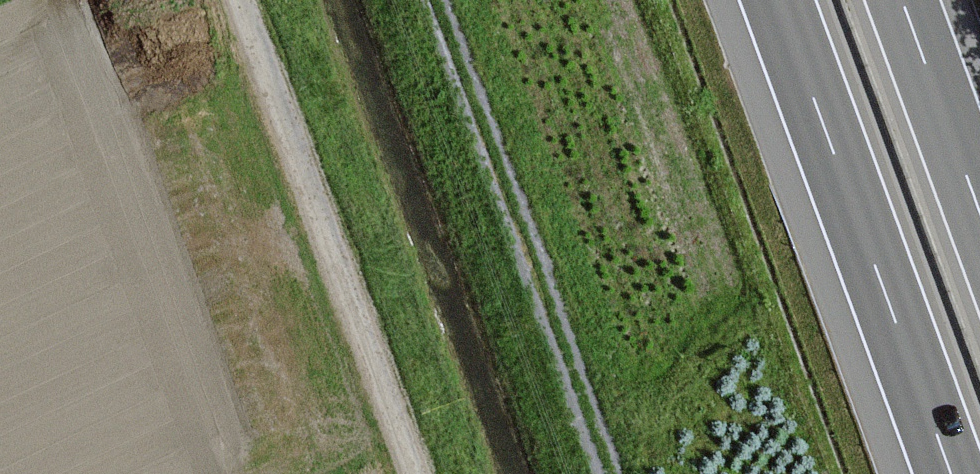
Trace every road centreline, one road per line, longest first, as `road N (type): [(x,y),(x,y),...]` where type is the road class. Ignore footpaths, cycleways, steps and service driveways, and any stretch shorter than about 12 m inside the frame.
road 1 (unclassified): [(415,473),(239,0)]
road 2 (track): [(612,473),(438,0)]
road 3 (motorway): [(778,0),(950,473)]
road 4 (motorway): [(979,211),(903,0)]

